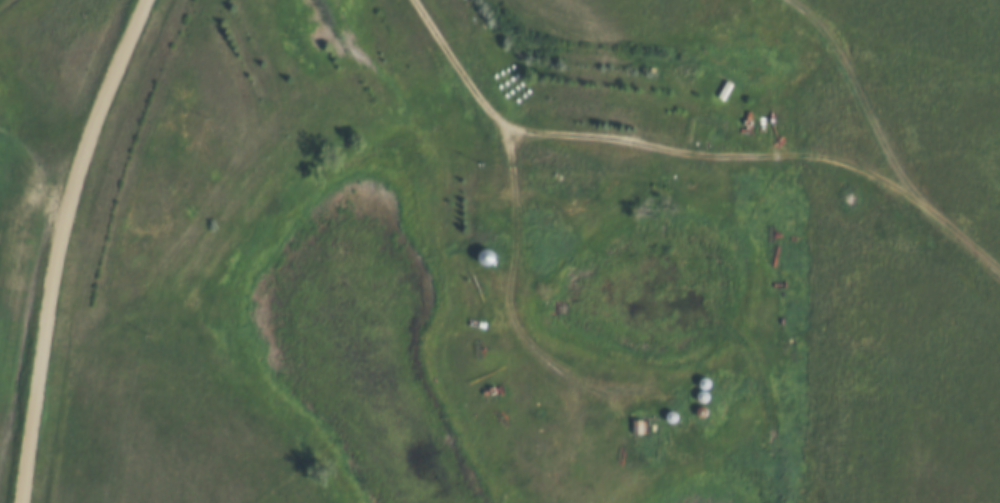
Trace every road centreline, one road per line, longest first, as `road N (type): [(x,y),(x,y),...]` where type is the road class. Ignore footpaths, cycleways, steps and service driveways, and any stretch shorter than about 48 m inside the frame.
road 1 (track): [(999,342),(914,267),(833,217),(794,158),(512,133),(498,123)]
road 2 (residential): [(21,502),(61,232),(85,141),(147,0)]
road 3 (track): [(417,0),(498,123),(513,184),(510,311),(529,344),(577,385),(646,392)]

